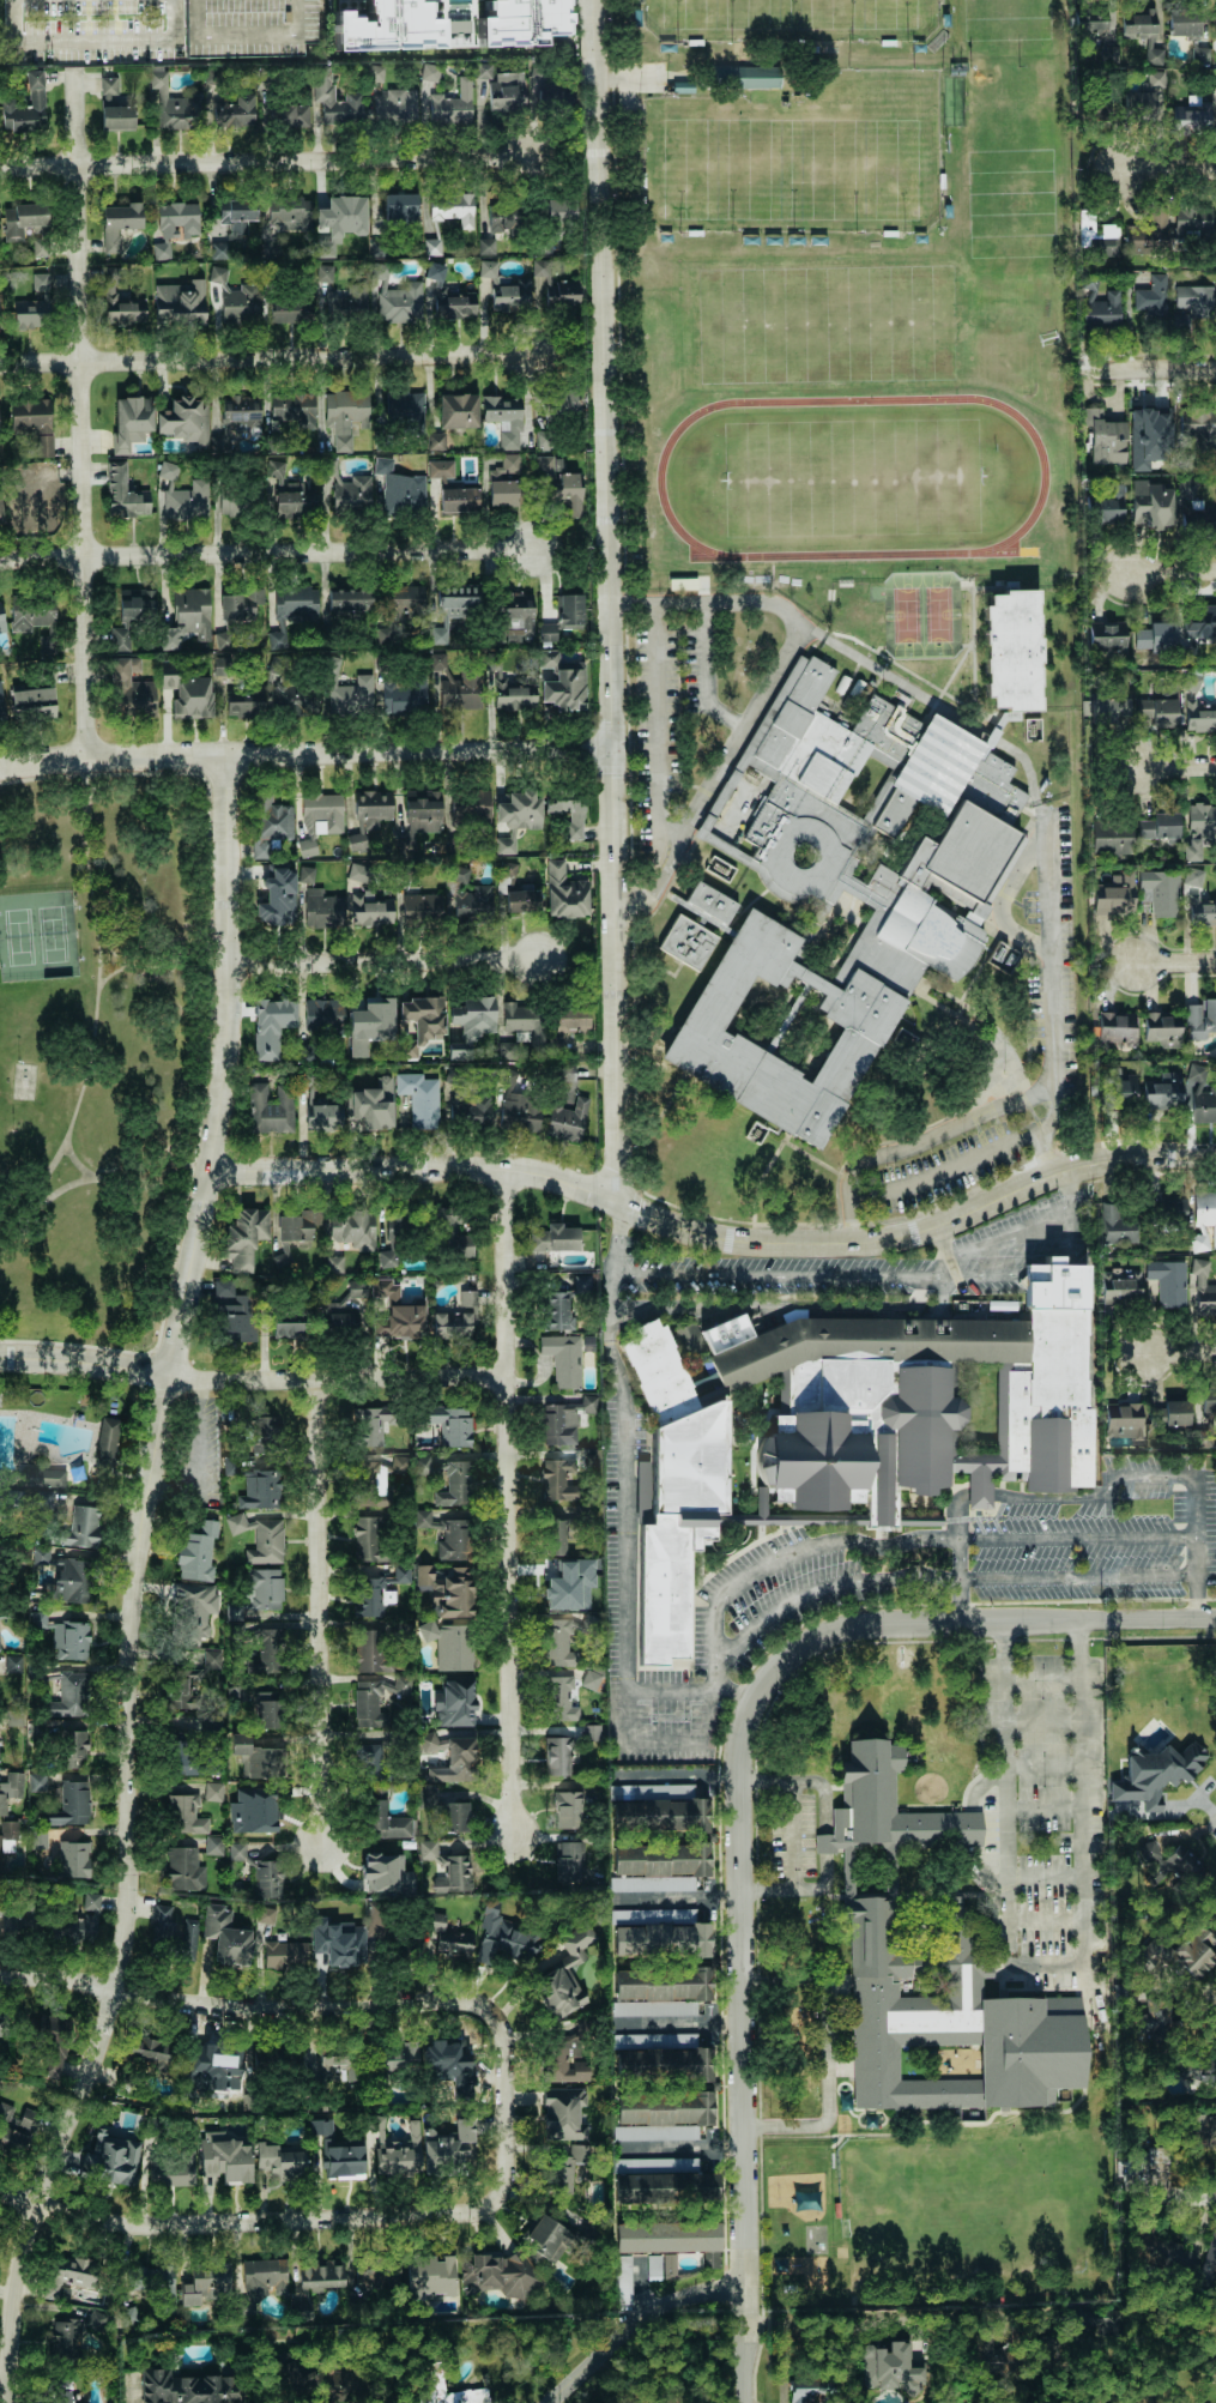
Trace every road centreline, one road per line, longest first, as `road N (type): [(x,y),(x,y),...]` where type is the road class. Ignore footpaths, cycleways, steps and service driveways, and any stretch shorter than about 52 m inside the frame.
road 1 (tertiary): [(12,2402),(22,2269),(119,1990),(128,1932),(141,1533),(212,1169)]
road 2 (tertiary): [(621,1202),(593,0)]
road 3 (tertiary): [(1053,1176),(915,1232),(848,1246),(793,1246),(672,1224),(540,1171),(212,1169)]
road 4 (tertiary): [(749,2402),(739,1774),(754,1701),(795,1652)]
road 5 (residential): [(81,757),(71,70)]
road 6 (residential): [(516,1839),(508,1167)]
road 7 (residential): [(615,748),(81,757),(0,767)]
road 8 (residential): [(508,2101),(512,2167),(506,2187),(479,2210),(213,2226),(109,2223),(0,2194)]
road 9 (residential): [(508,2101),(507,2035),(494,2010),(476,2003),(258,2007),(0,1979)]
road 10 (residential): [(537,549),(0,564)]
road 11 (residential): [(533,355),(0,367)]
road 12 (residential): [(532,156),(0,169)]
road 13 (residential): [(325,1849),(320,1378)]
road 14 (tertiary): [(1215,1616),(857,1620),(795,1652)]
road 15 (residential): [(212,1169),(230,960),(228,756)]
road 16 (residential): [(509,1376),(168,1372)]
road 17 (residential): [(749,2322),(1069,2316)]
road 18 (residential): [(538,959),(230,960)]
road 19 (tertiary): [(748,2289),(701,2294),(654,2314),(547,2402)]
road 20 (tertiary): [(168,1372),(0,1356)]
road 21 (tertiary): [(1215,1157),(1101,1164),(1053,1176)]
road 22 (residential): [(1215,369),(1078,368)]

